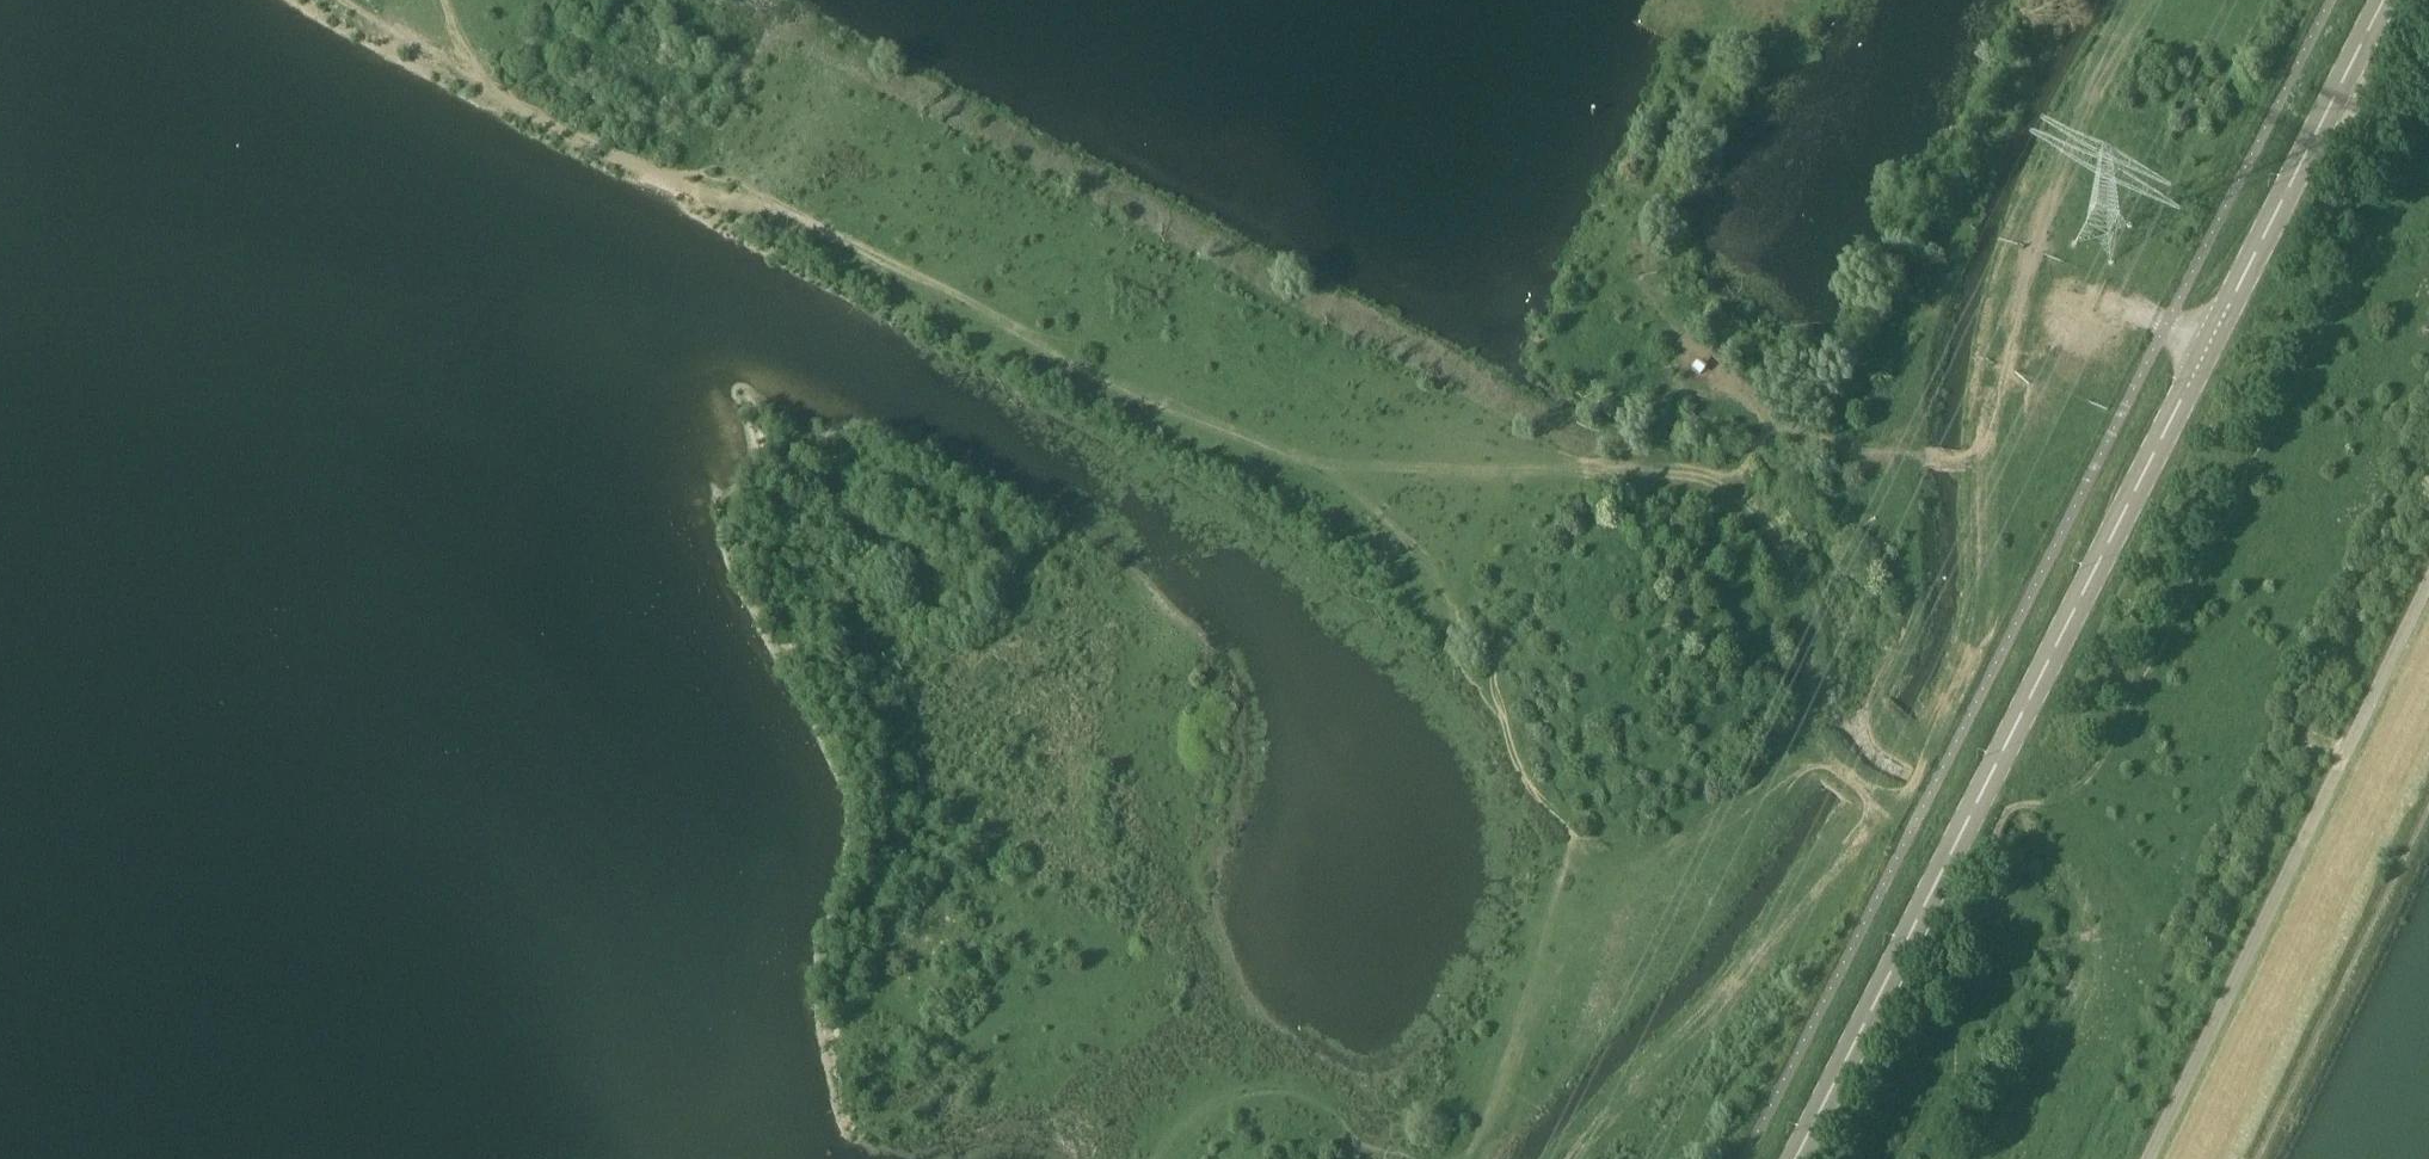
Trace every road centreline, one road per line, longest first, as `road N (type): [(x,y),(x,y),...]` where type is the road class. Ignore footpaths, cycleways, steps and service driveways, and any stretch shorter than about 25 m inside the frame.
road 1 (tertiary): [(1799,1158),(2382,0)]
road 2 (unclassified): [(2148,1158),(2428,584)]

